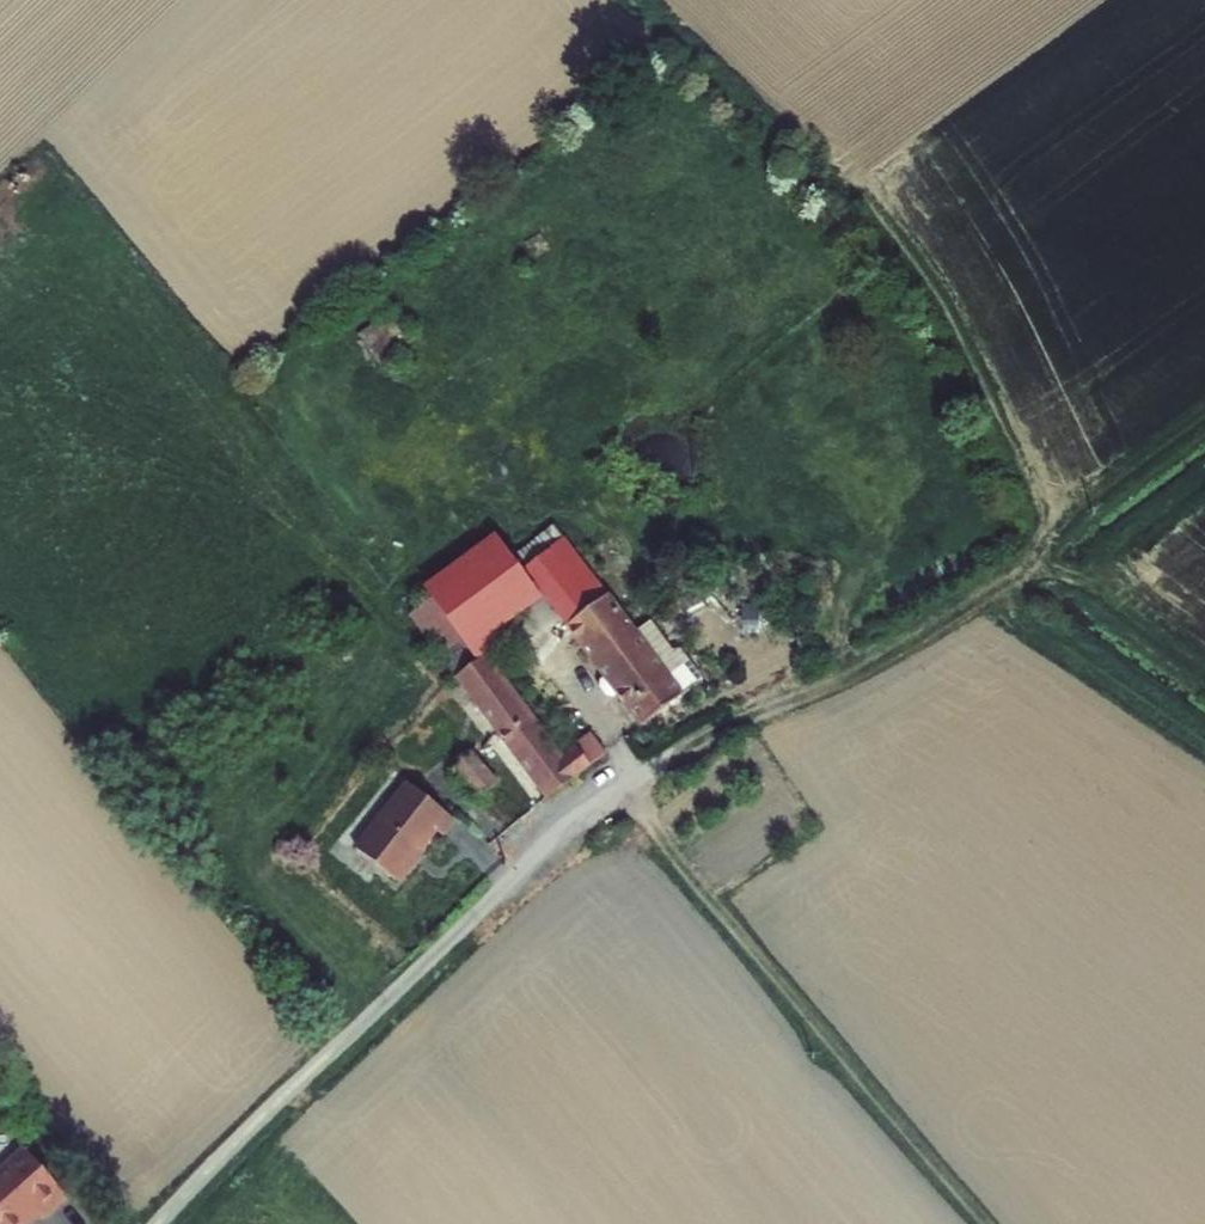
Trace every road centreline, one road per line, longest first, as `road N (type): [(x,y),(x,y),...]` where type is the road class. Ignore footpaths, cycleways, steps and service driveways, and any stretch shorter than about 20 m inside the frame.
road 1 (track): [(985,1223),(632,807),(584,811)]
road 2 (residential): [(584,811),(159,1223)]

